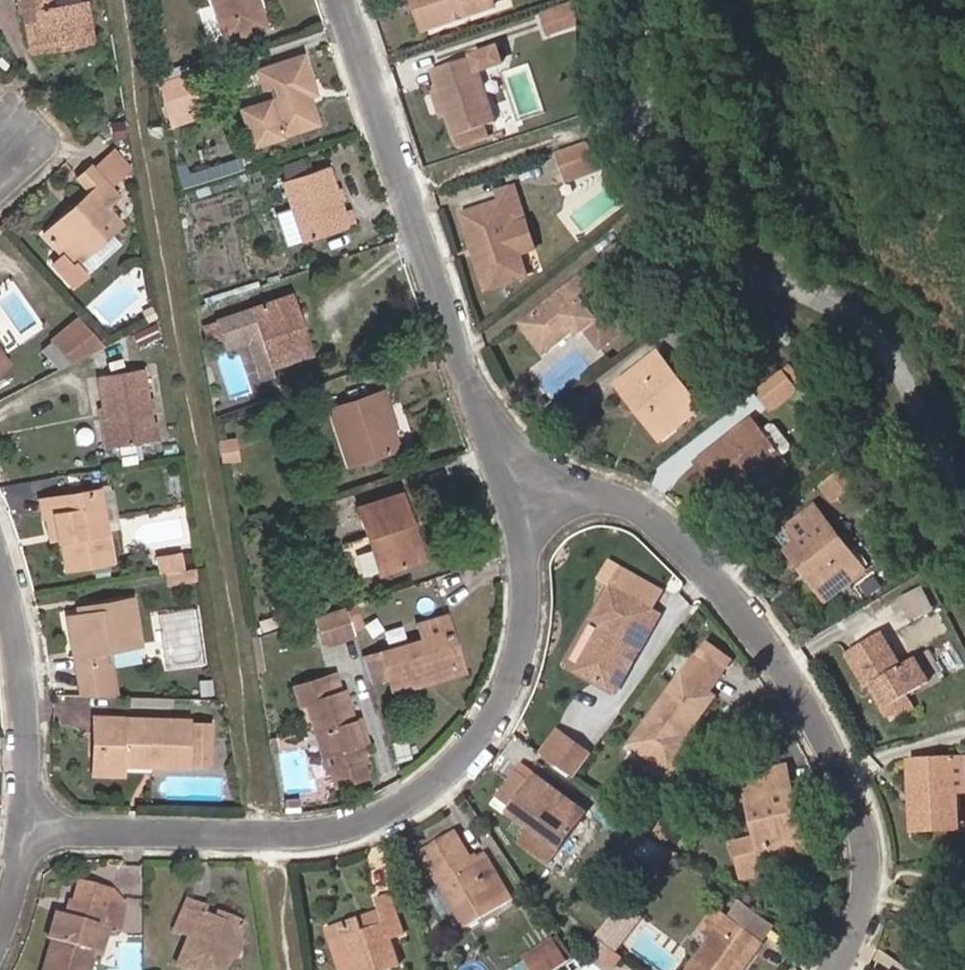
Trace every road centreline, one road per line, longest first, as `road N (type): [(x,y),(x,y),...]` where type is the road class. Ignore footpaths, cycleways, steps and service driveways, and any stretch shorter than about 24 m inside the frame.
road 1 (residential): [(30,826),(307,833),(403,805),(476,750),(521,676),(538,582),(525,491),(509,447)]
road 2 (residential): [(836,969),(879,870),(873,827),(820,698),(717,559),(656,511),(578,484),(509,447)]
road 3 (residential): [(509,447),(353,0)]
road 4 (residential): [(0,567),(26,685),(30,826)]

